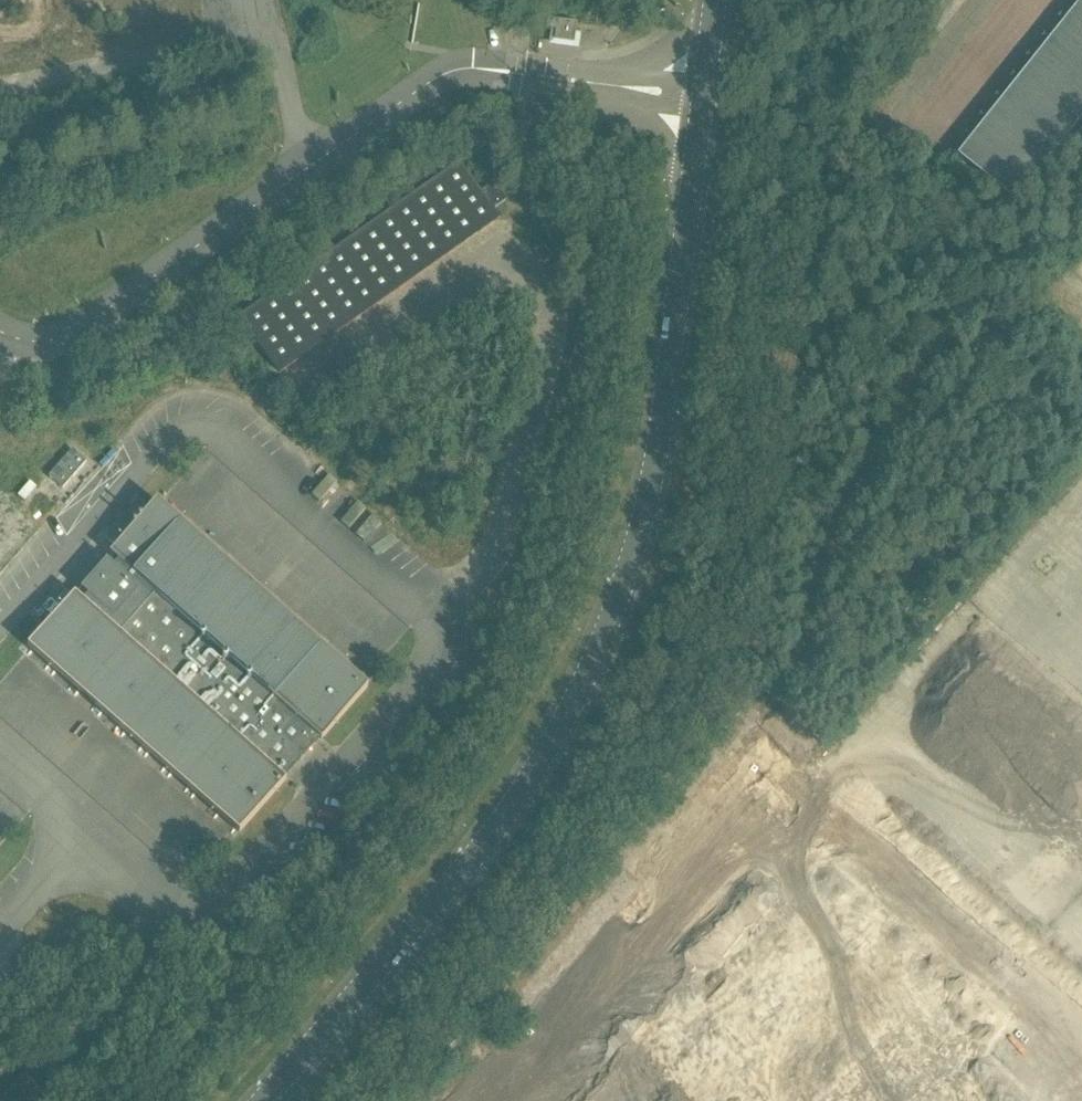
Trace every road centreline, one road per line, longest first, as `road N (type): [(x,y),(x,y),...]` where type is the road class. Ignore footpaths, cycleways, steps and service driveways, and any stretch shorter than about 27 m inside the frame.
road 1 (tertiary): [(264,1100),(490,835),(540,763),(605,630),(659,444),(717,0)]

